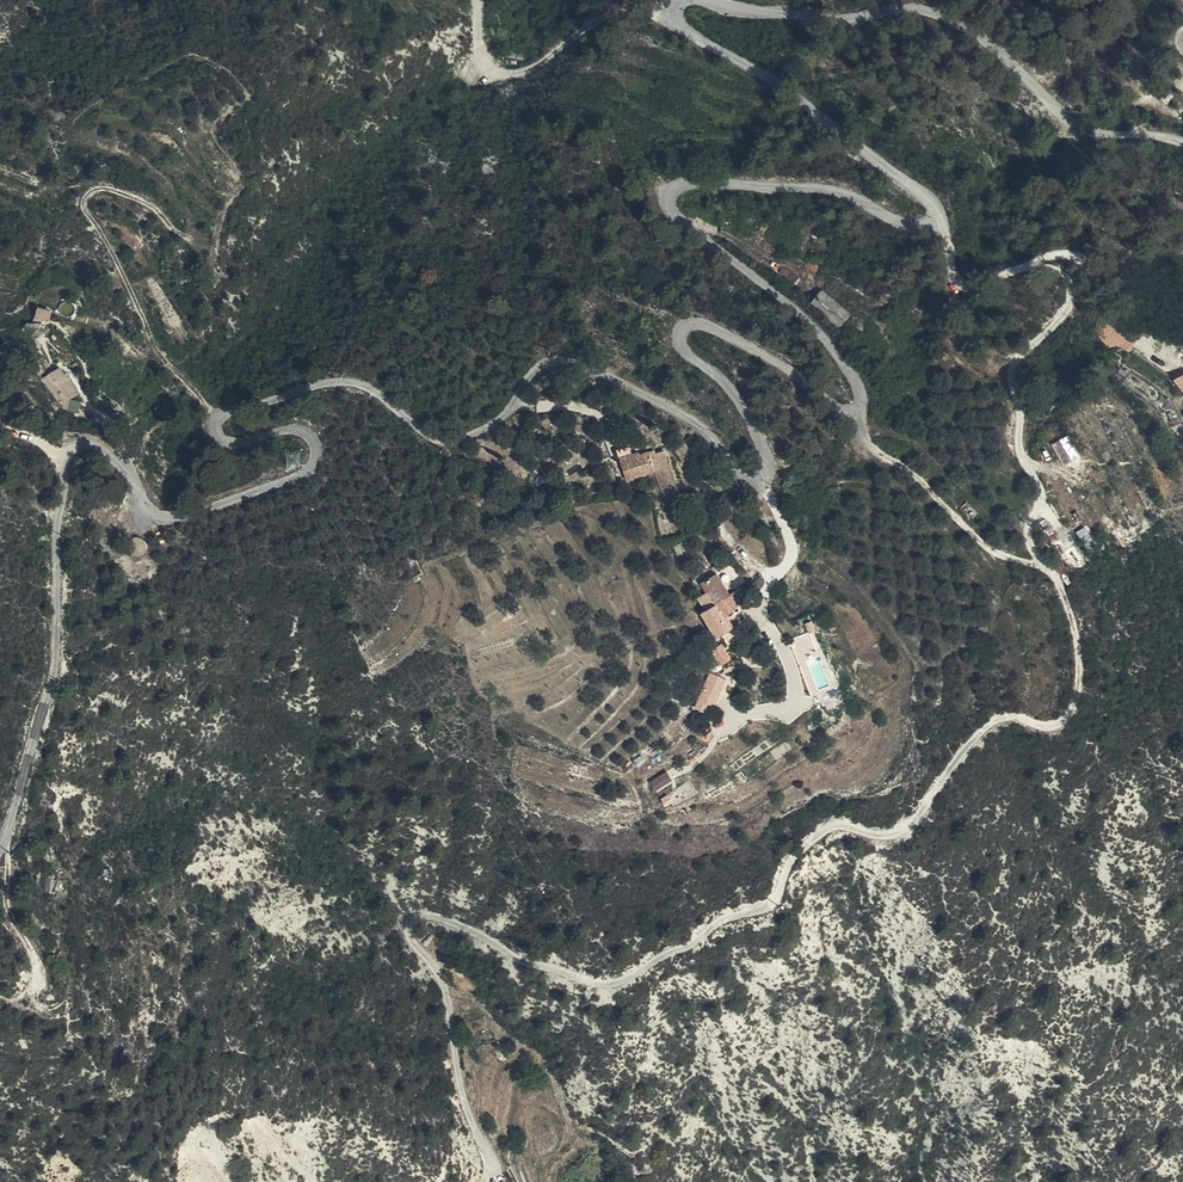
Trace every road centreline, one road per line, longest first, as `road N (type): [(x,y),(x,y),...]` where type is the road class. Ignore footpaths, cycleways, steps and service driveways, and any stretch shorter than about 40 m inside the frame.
road 1 (unclassified): [(675,0),(675,19),(690,38),(931,199),(941,214),(919,228),(816,188),(686,186),(668,199),(669,216),(857,379),(859,411),(826,409),(800,375),(694,320),(678,330),(681,350),(735,394),(771,455),(766,483),(746,474),(689,419),(558,363),(494,424),(456,438),(433,438),(362,385),(336,379),(218,417),(217,438),(236,443),(295,427),(309,432),(315,458),(303,471),(177,518),(142,505),(125,458),(98,439),(76,440),(65,455),(54,547),(57,665),(0,850)]
road 2 (track): [(937,223),(966,286),(1036,262),(1058,260),(1073,271),(1076,301),(1009,375),(1019,408),(1017,447),(1038,495),(1030,535),(1075,625),(1079,677),(1071,712),(1060,726),(1011,719),(983,728),(904,829),(825,830),(790,864),(773,900),(719,919),(699,939),(623,978),(590,980),(435,919),(407,925),(412,949),(444,994),(460,1091),(493,1171)]
road 3 (unclassified): [(1182,144),(1069,123),(990,45),(945,17),(895,8),(832,19),(710,0)]
road 4 (track): [(218,417),(161,356),(85,197),(99,190),(147,203),(189,245)]
road 5 (track): [(474,0),(476,59),(491,75),(518,77),(591,21),(662,0)]
road 6 (track): [(859,411),(879,453),(980,541),(1039,564)]

